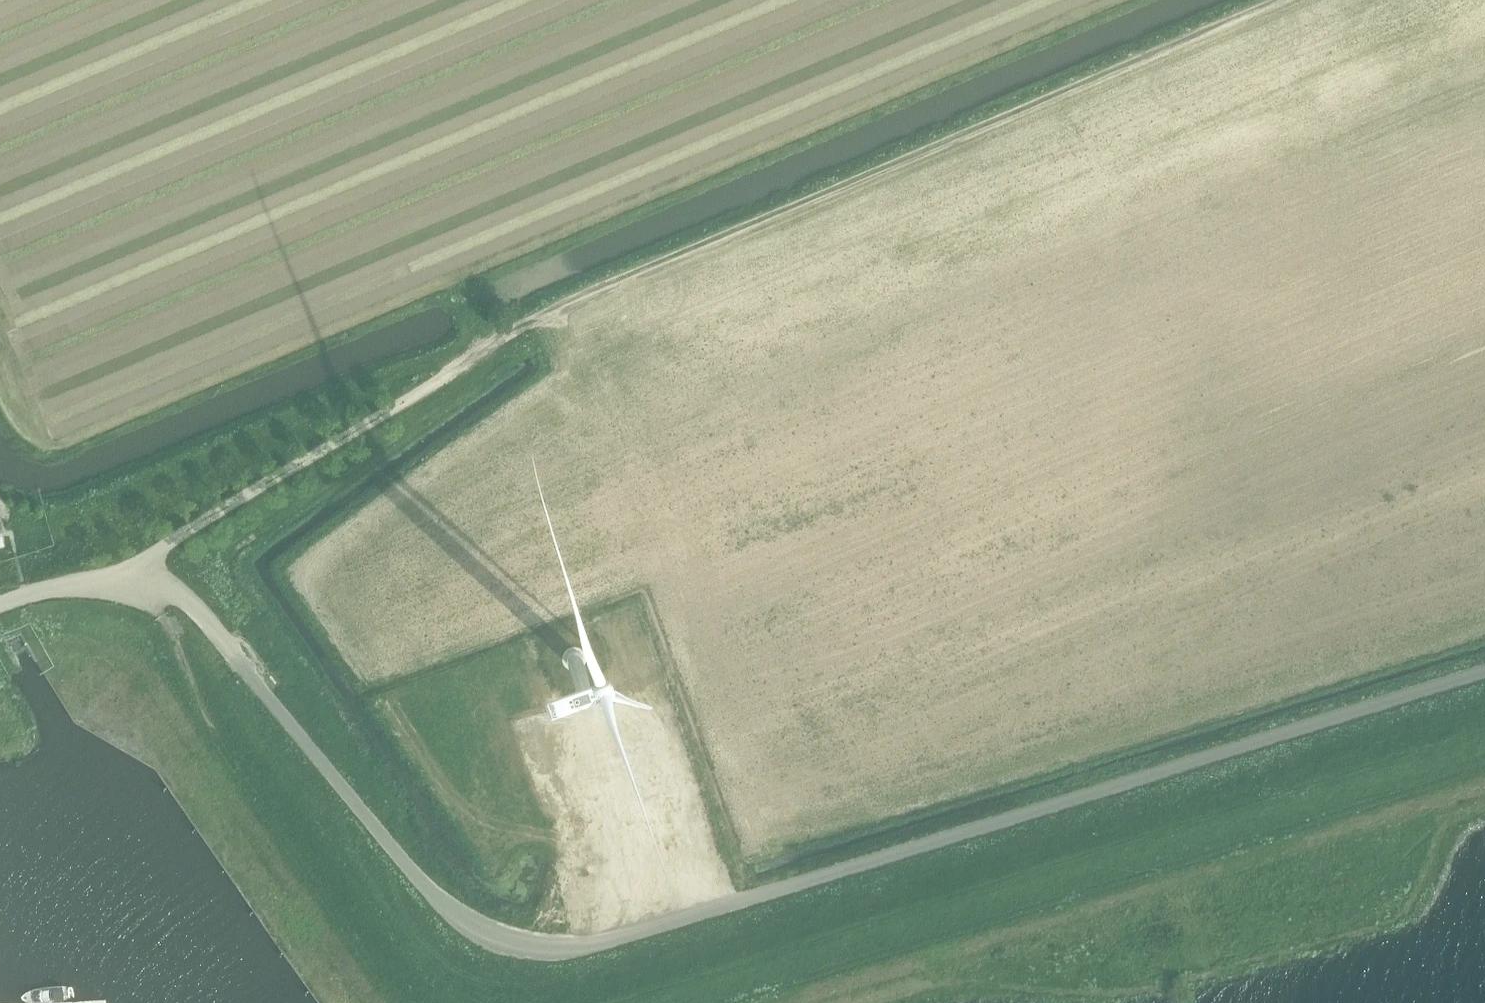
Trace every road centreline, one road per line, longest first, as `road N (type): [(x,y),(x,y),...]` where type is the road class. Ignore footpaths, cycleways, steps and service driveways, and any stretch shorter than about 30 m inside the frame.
road 1 (track): [(138,581),(159,549),(527,322),(1274,0)]
road 2 (unclassified): [(0,604),(35,591),(138,581)]

